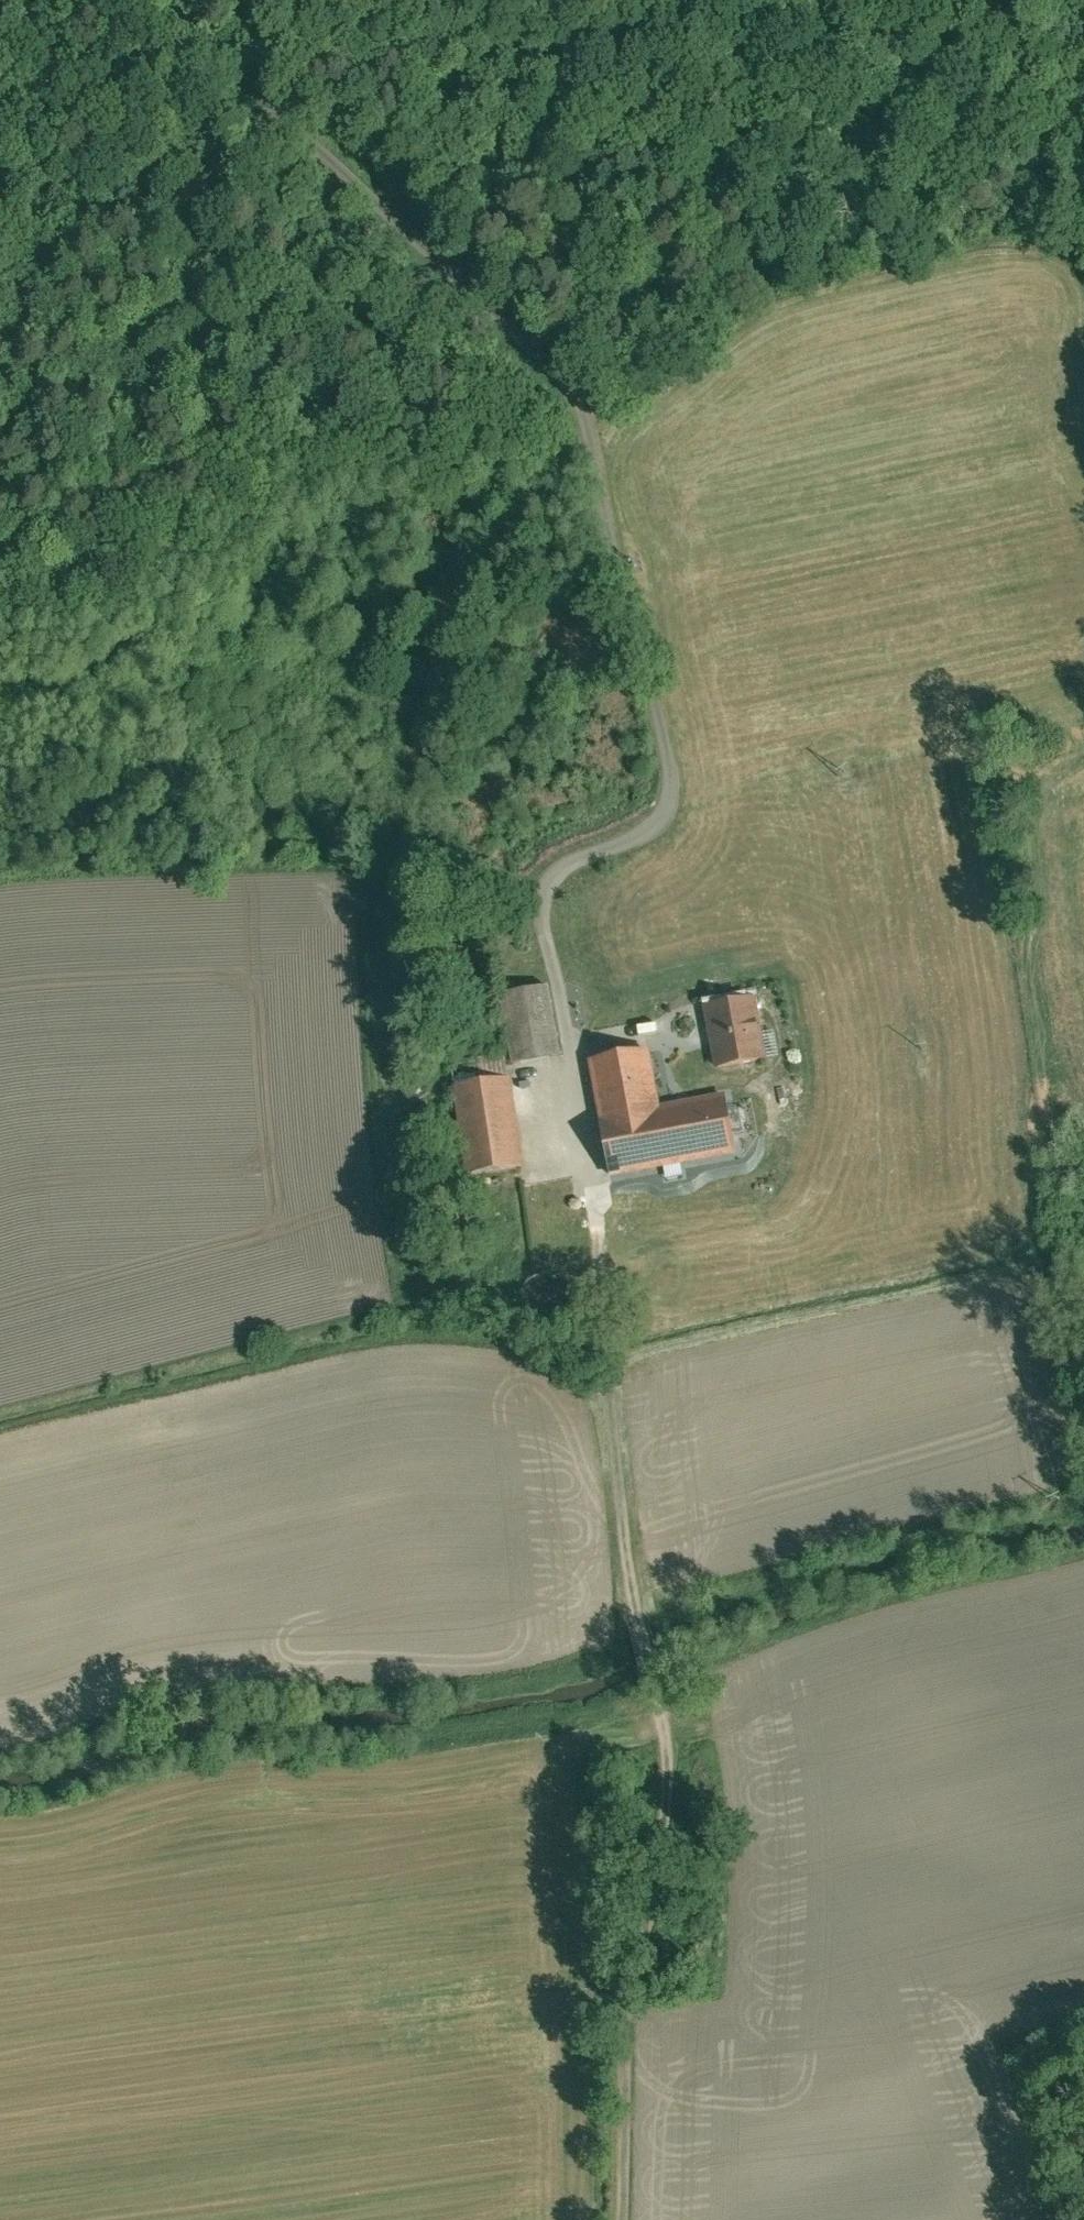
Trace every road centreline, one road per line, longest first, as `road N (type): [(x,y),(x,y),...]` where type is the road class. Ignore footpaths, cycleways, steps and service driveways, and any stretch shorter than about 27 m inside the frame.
road 1 (unclassified): [(129,0),(406,238),(550,381),(585,445),(666,775),(654,828),(550,885),(537,914),(562,1036)]
road 2 (track): [(621,2219),(630,2004),(664,1849),(671,1767),(618,1552),(589,1205),(562,1036)]

